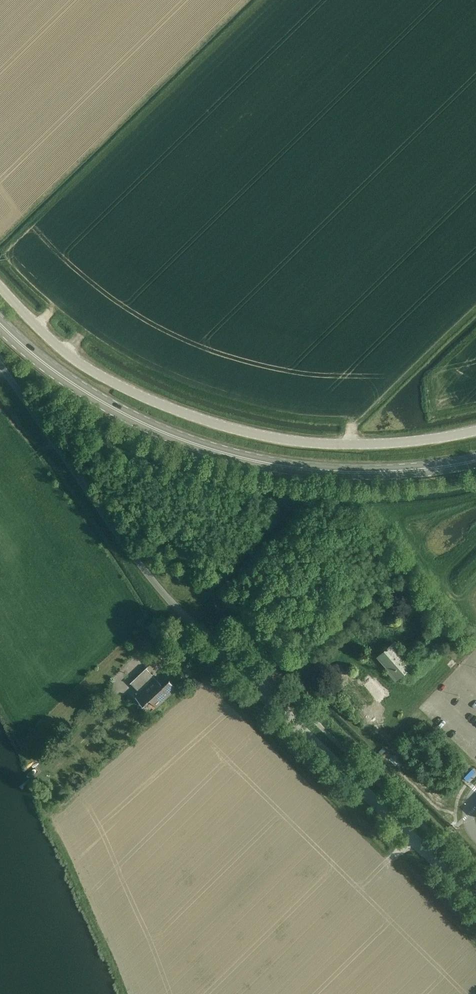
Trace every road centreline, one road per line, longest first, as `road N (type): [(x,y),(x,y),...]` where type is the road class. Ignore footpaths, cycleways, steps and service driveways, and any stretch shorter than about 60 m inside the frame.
road 1 (unclassified): [(475,432),(350,446),(219,426),(92,372),(0,288)]
road 2 (primary): [(475,462),(361,474),(220,453),(103,403),(0,324)]
road 3 (residential): [(475,900),(185,615)]

